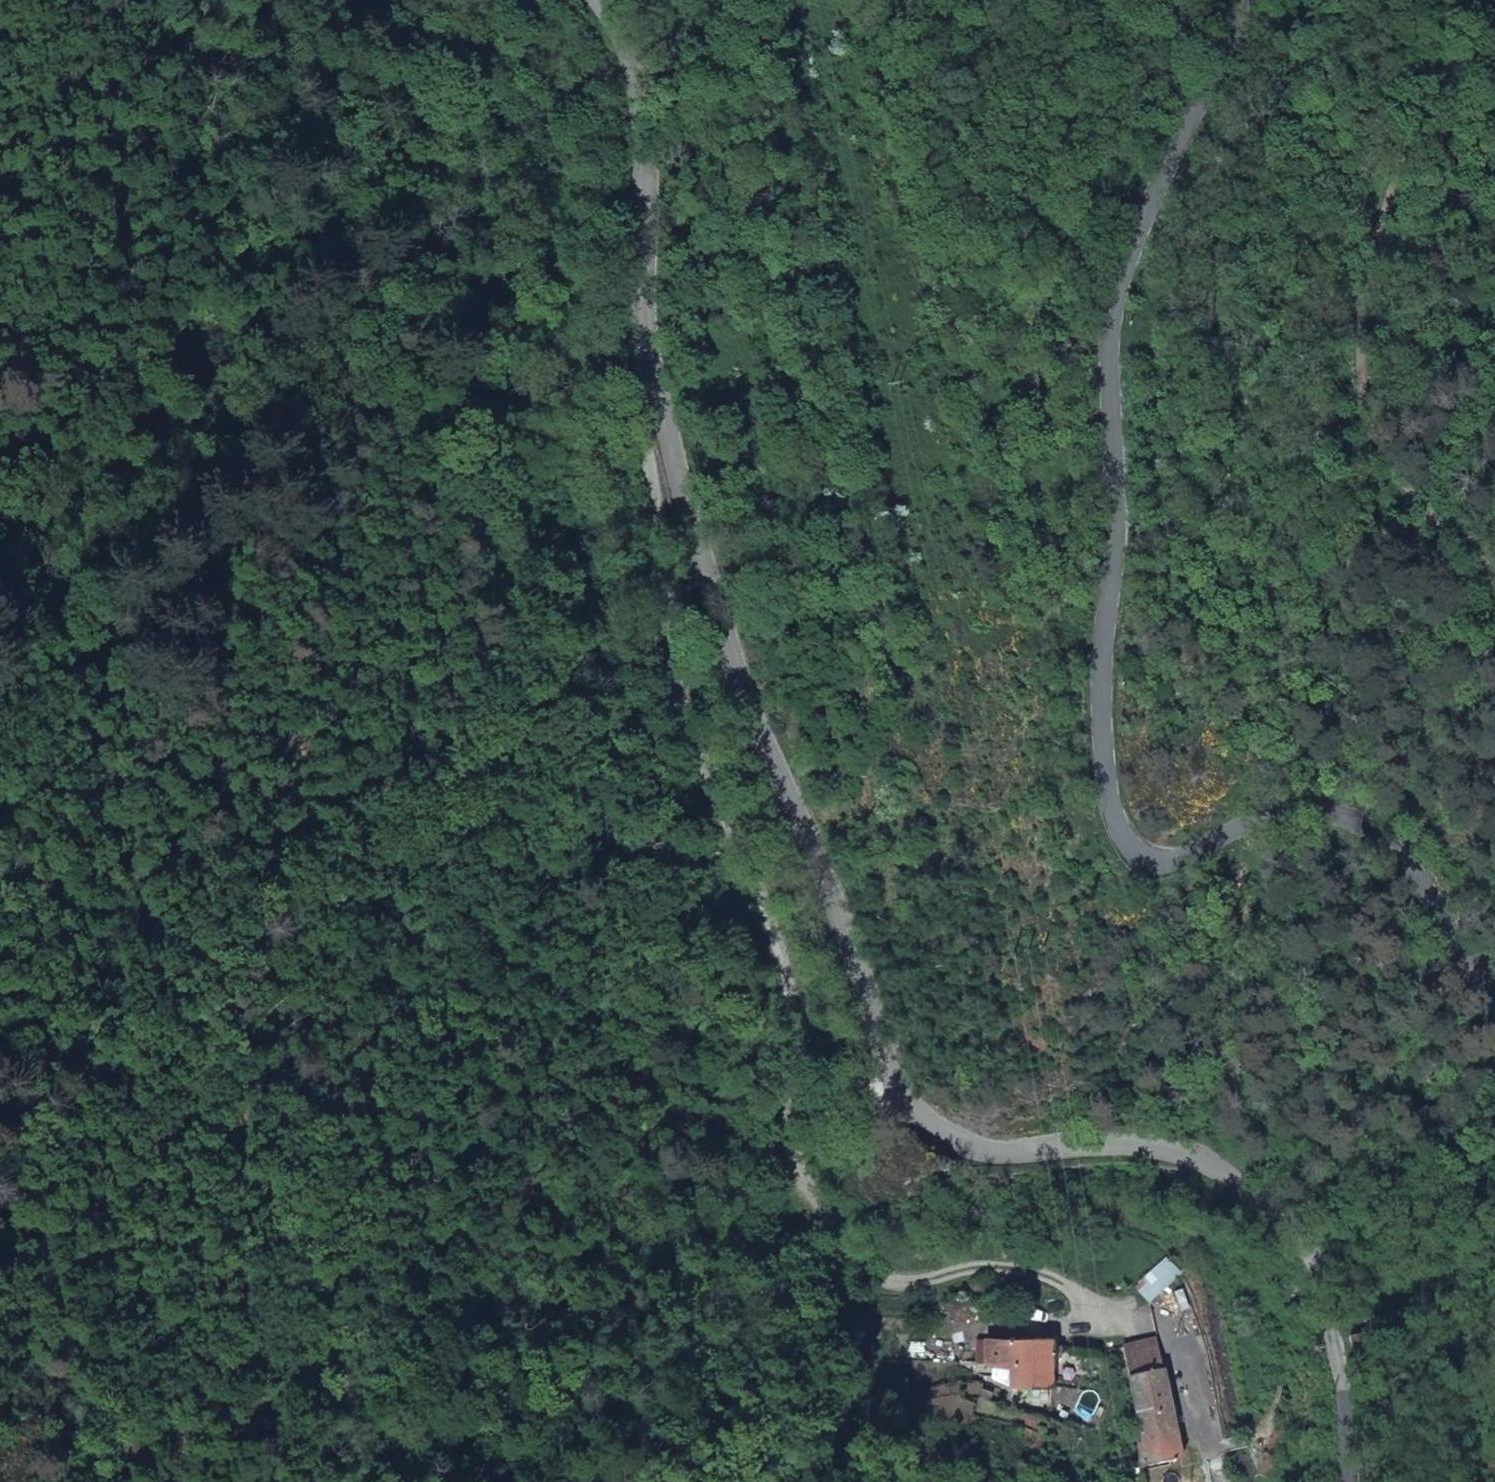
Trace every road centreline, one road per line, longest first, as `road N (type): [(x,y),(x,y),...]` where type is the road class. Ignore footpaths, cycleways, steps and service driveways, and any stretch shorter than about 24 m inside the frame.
road 1 (tertiary): [(598,0),(627,59),(647,197),(646,333),(697,571),(902,1102),(1009,1143),(1126,1137),(1222,1172),(1298,1230),(1339,1326),(1346,1481)]
road 2 (residential): [(1274,0),(1272,32),(1155,245),(1131,351),(1099,691),(1110,800),(1134,849),(1176,861),(1219,828),(1287,805),(1396,847),(1494,988)]

